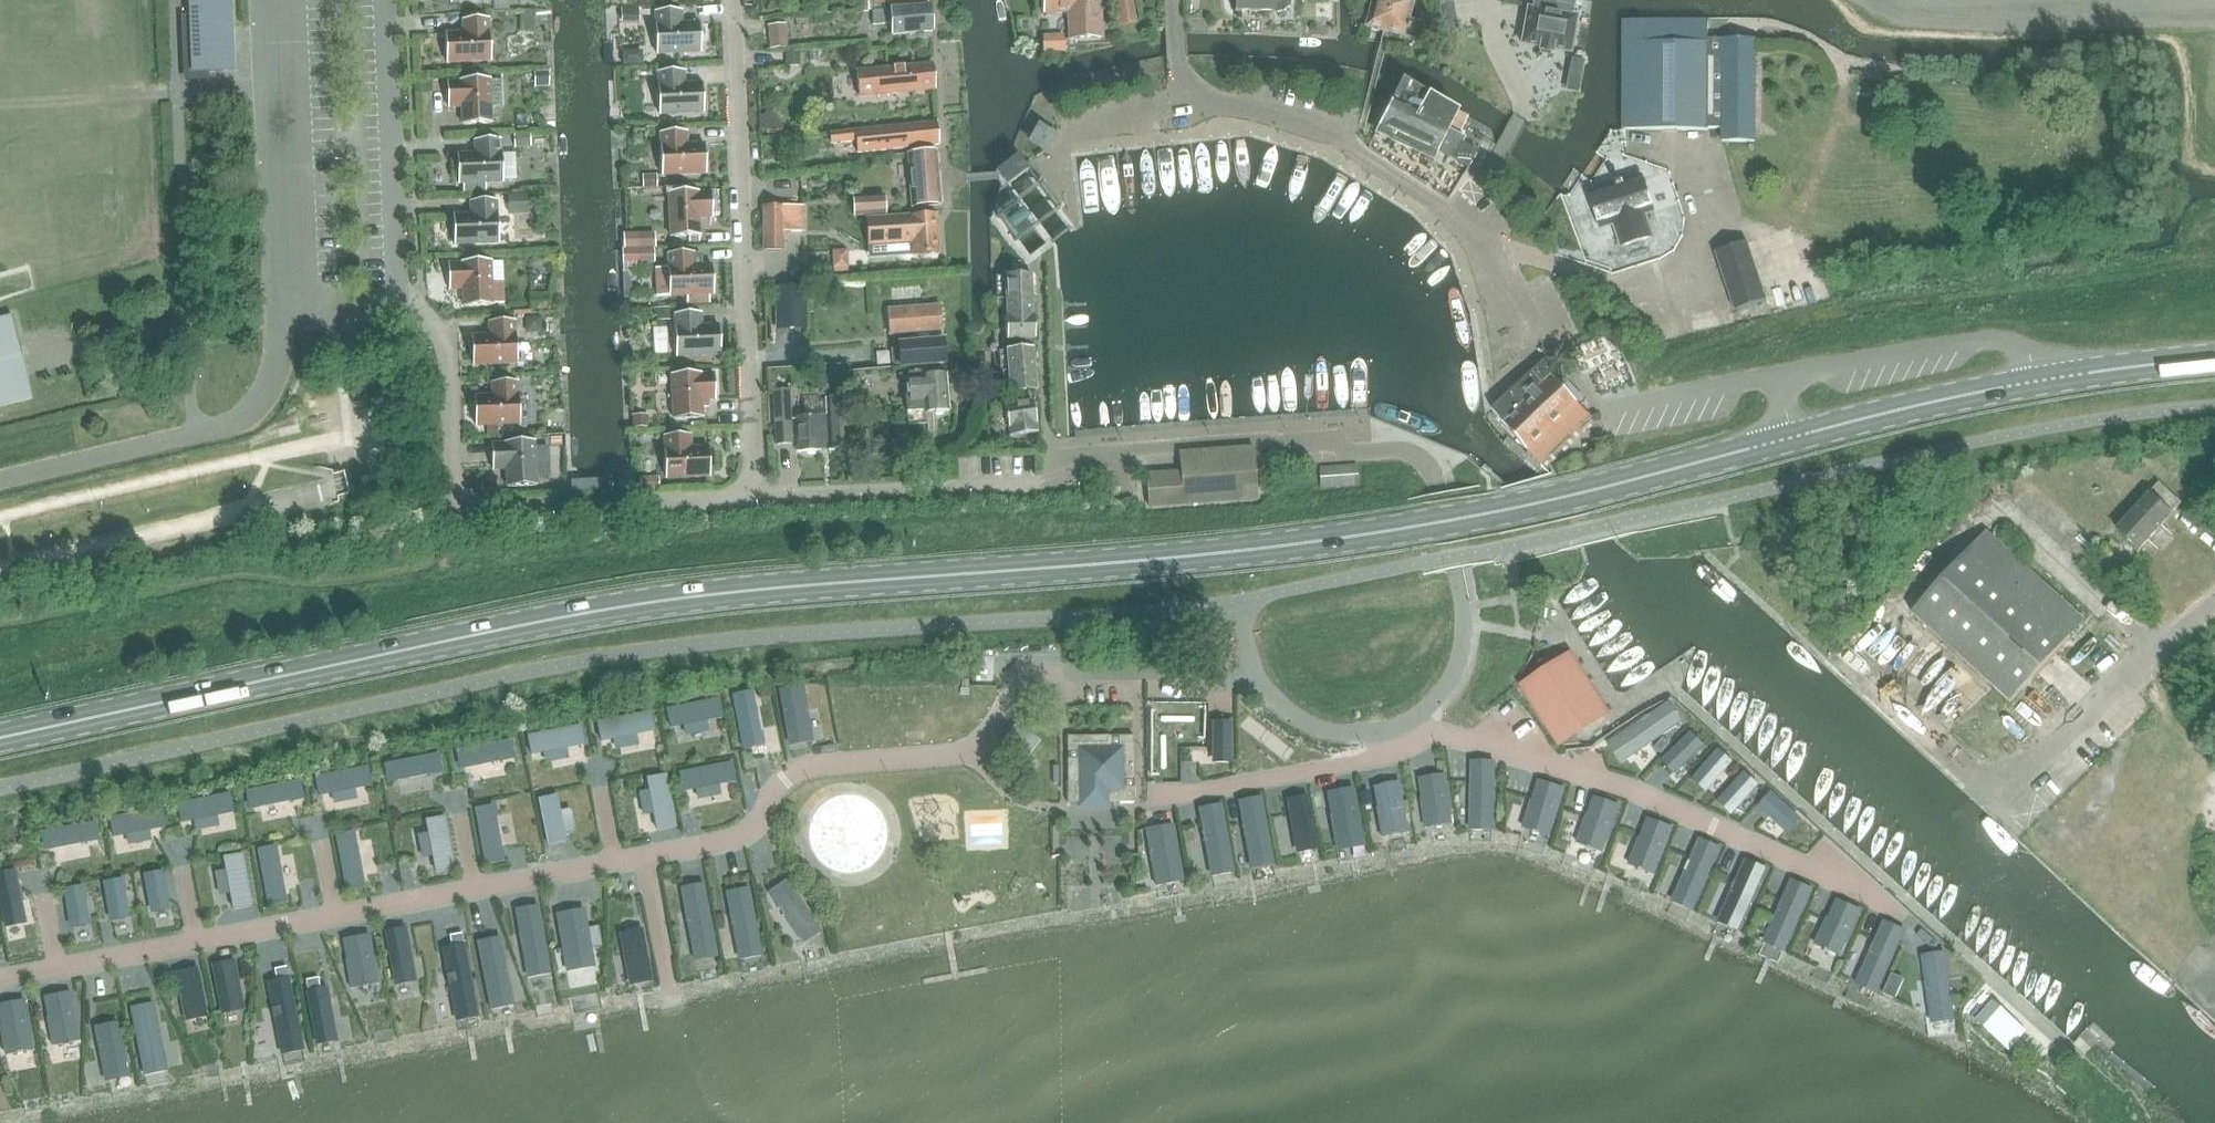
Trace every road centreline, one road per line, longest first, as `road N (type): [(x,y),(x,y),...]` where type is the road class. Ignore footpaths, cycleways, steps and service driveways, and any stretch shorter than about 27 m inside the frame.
road 1 (primary): [(2214,358),(1963,397),(1436,525),(677,599),(0,740)]
road 2 (unclassified): [(1548,338),(1491,252),(1415,188),(1332,134),(1197,97),(1180,75),(1175,28)]
road 3 (unclassified): [(755,494),(491,510),(468,504),(453,478),(444,342),(429,320),(400,311)]
road 4 (residential): [(755,494),(732,0)]
road 5 (unclassified): [(400,311),(306,318),(292,0)]
road 6 (unclassified): [(1457,576),(1463,631),(1449,682),(1417,719),(1388,732),(1336,729),(1280,702),(1253,669),(1243,629)]
road 7 (unclassified): [(1045,484),(1069,457),(1251,440),(1381,450)]
road 8 (unclassified): [(400,311),(386,0)]
road 9 (unclassified): [(1045,484),(755,494)]
road 10 (unclassified): [(2000,794),(2214,604)]

